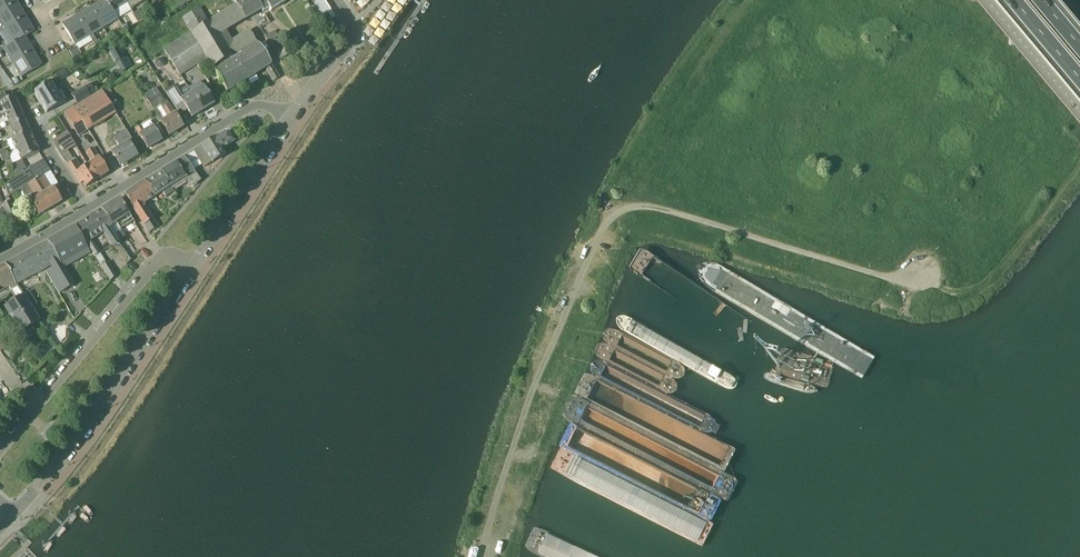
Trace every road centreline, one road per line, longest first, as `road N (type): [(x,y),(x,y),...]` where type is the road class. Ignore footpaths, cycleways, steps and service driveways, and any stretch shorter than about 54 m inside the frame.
road 1 (unclassified): [(484,556),(575,276),(615,215),(657,206),(890,277),(923,273)]
road 2 (residential): [(14,512),(89,423),(193,267)]
road 3 (residential): [(0,450),(160,256),(193,267)]
road 4 (residential): [(88,209),(250,107),(293,114)]
road 5 (residential): [(193,267),(293,114)]
road 6 (unclassified): [(1079,111),(987,0)]
road 7 (residential): [(293,114),(353,38),(337,0)]
road 8 (residential): [(88,209),(19,97)]

